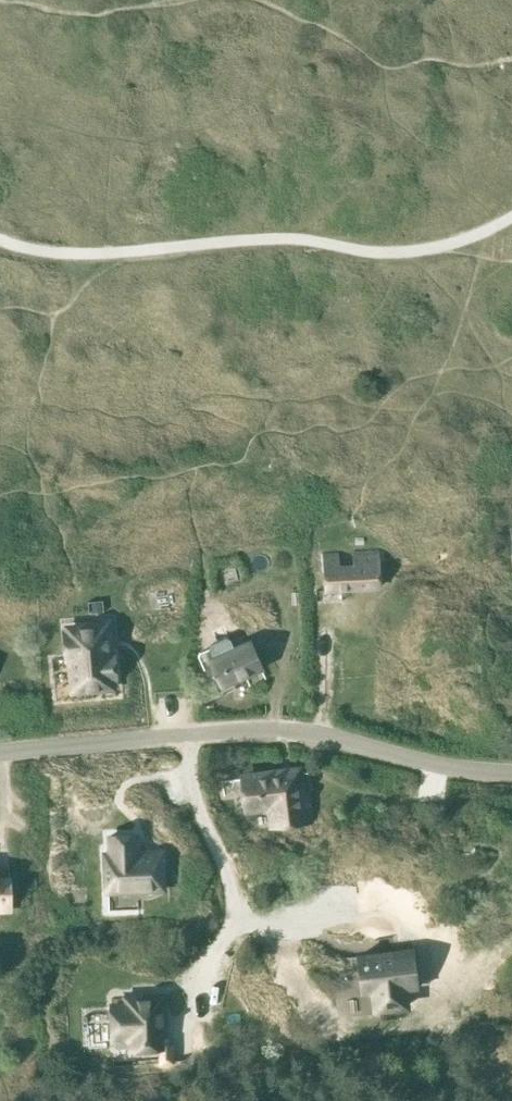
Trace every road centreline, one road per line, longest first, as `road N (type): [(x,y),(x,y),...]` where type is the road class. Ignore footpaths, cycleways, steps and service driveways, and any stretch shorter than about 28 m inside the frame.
road 1 (unclassified): [(511,772),(423,762),(301,728),(0,752)]

